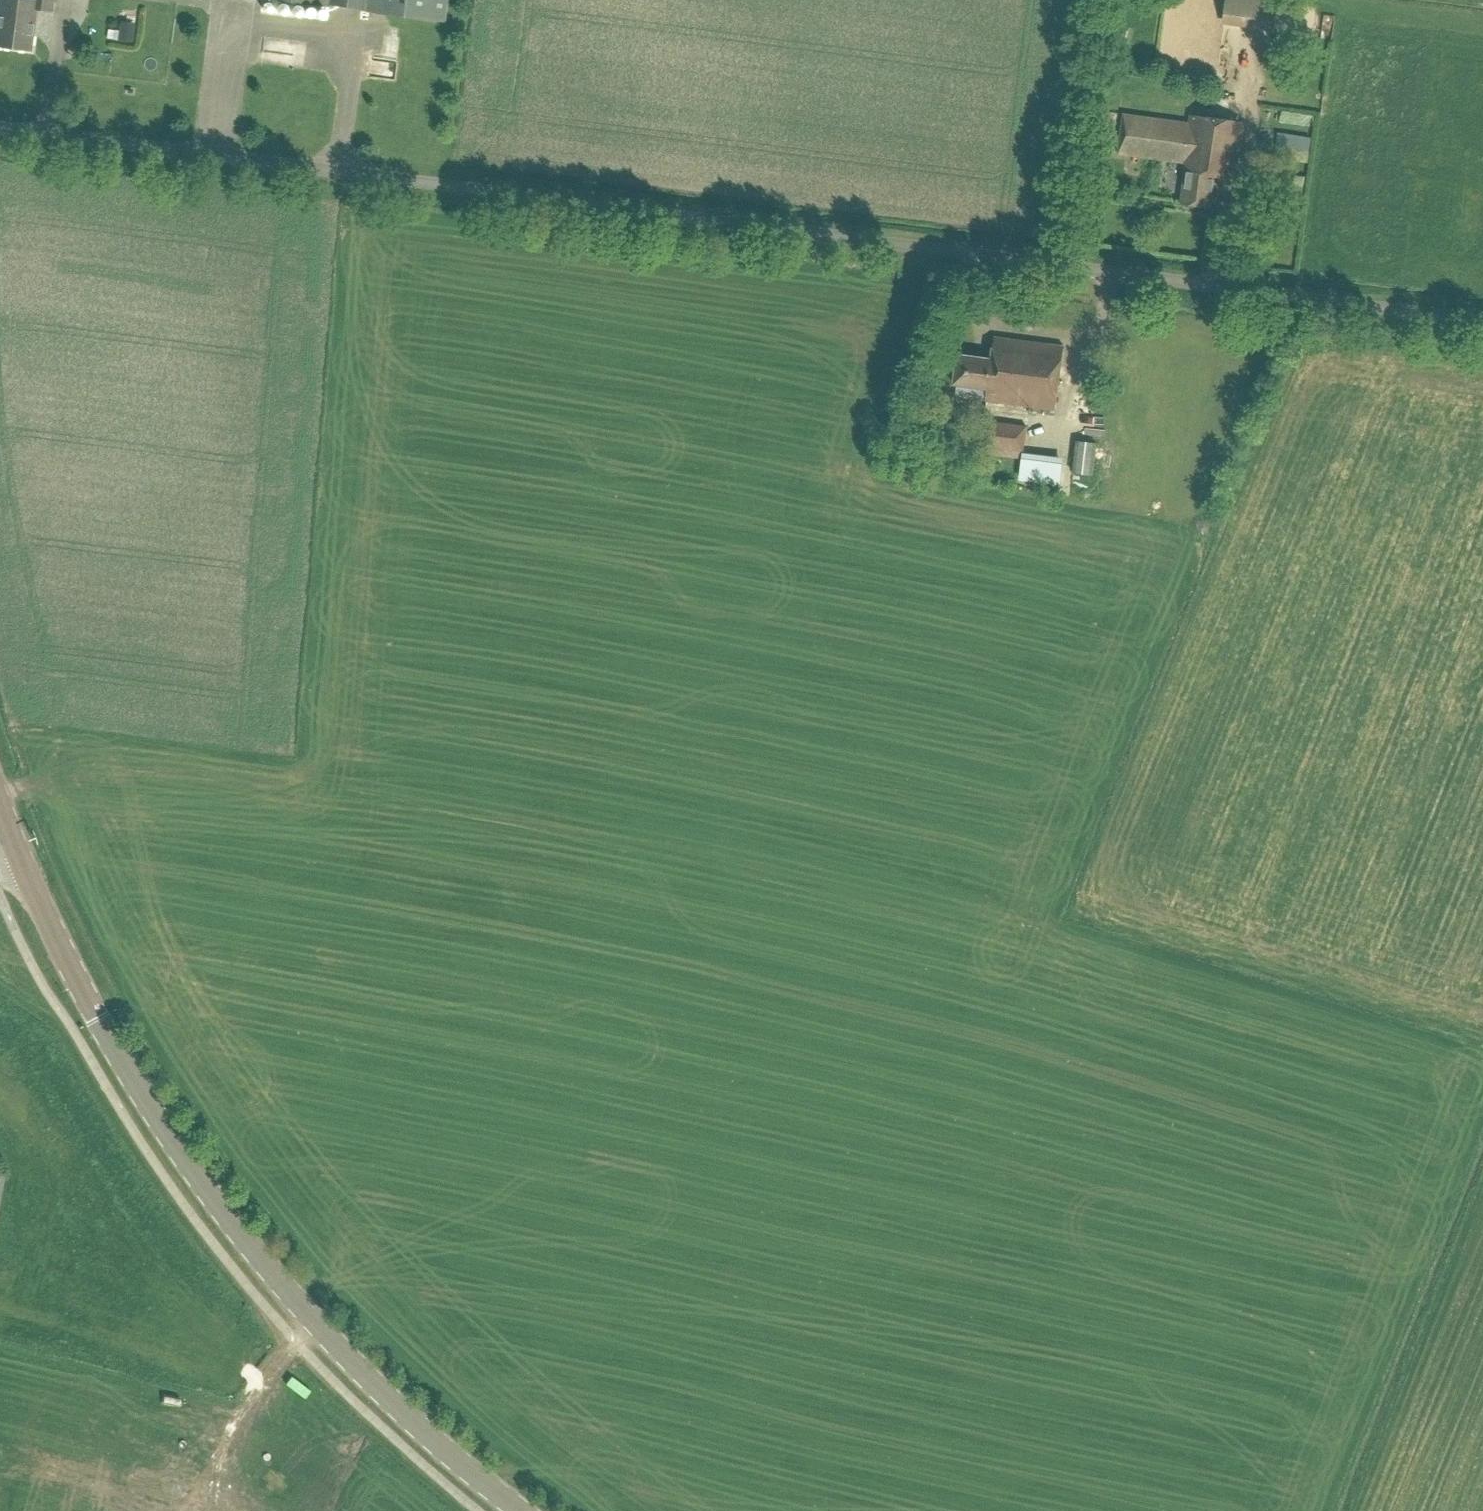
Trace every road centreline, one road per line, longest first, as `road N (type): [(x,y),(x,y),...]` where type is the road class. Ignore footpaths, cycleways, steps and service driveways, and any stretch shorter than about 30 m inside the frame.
road 1 (unclassified): [(1482,319),(0,126)]
road 2 (tertiary): [(522,1510),(312,1326),(199,1190),(95,1018),(14,848)]

